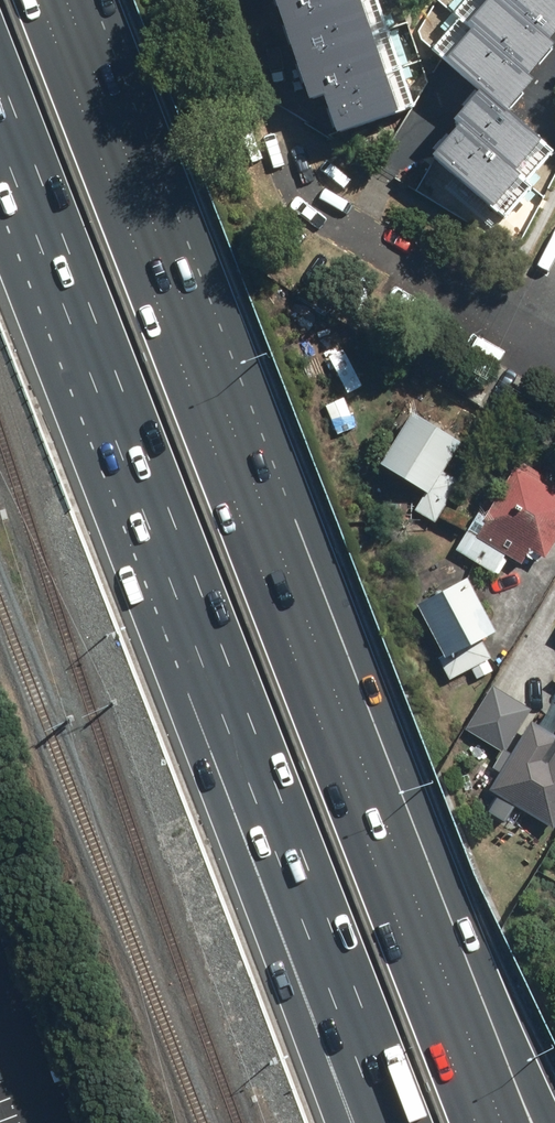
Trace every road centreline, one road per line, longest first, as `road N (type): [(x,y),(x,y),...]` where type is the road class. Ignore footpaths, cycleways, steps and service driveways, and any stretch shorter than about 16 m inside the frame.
road 1 (motorway): [(40,0),(376,868)]
road 2 (motorway): [(406,1122),(159,488)]
road 3 (motorway): [(337,1122),(180,704),(159,488)]
road 4 (motorway): [(159,488),(0,71)]
road 5 (residential): [(282,152),(300,199),(542,353)]
road 6 (motorway): [(376,868),(541,1122)]
road 7 (motorway): [(376,868),(475,1122)]

